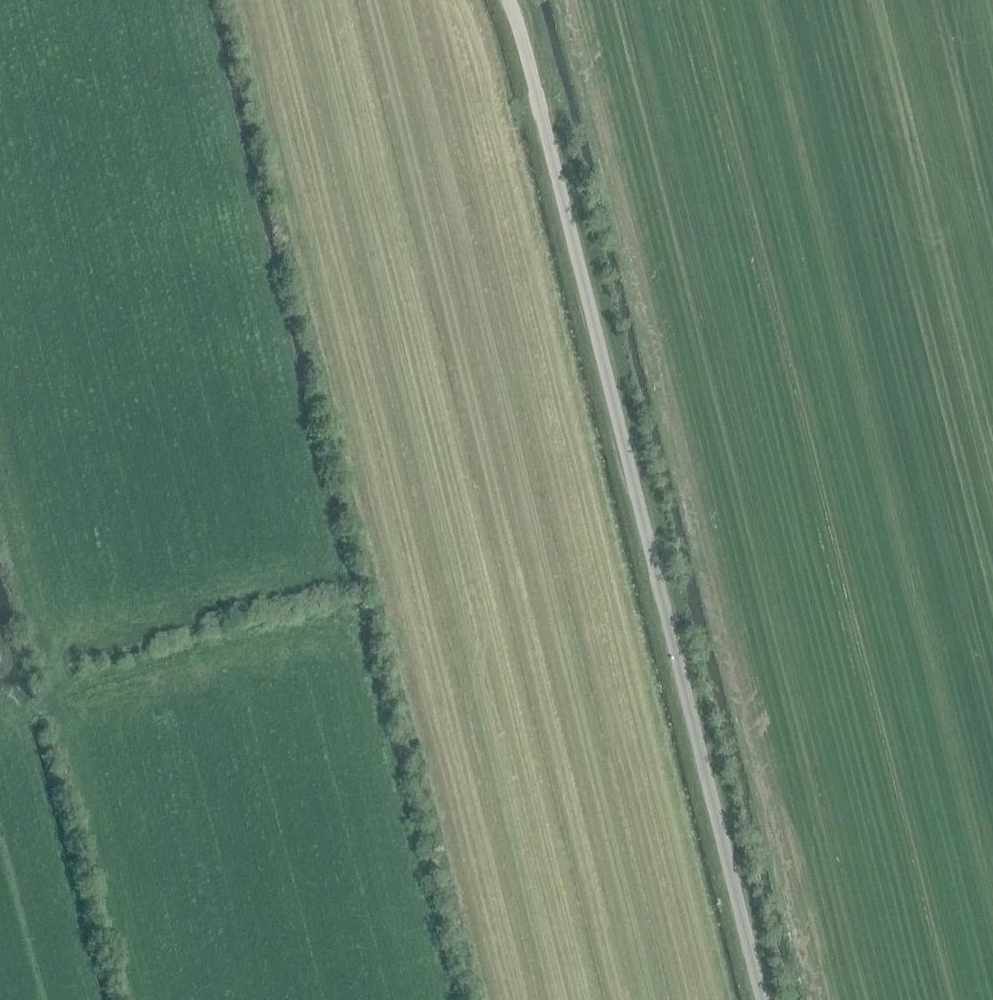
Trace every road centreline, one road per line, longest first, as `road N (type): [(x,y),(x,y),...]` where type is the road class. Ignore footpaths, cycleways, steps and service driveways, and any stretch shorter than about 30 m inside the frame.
road 1 (unclassified): [(501,0),(519,34),(572,279),(757,999)]

